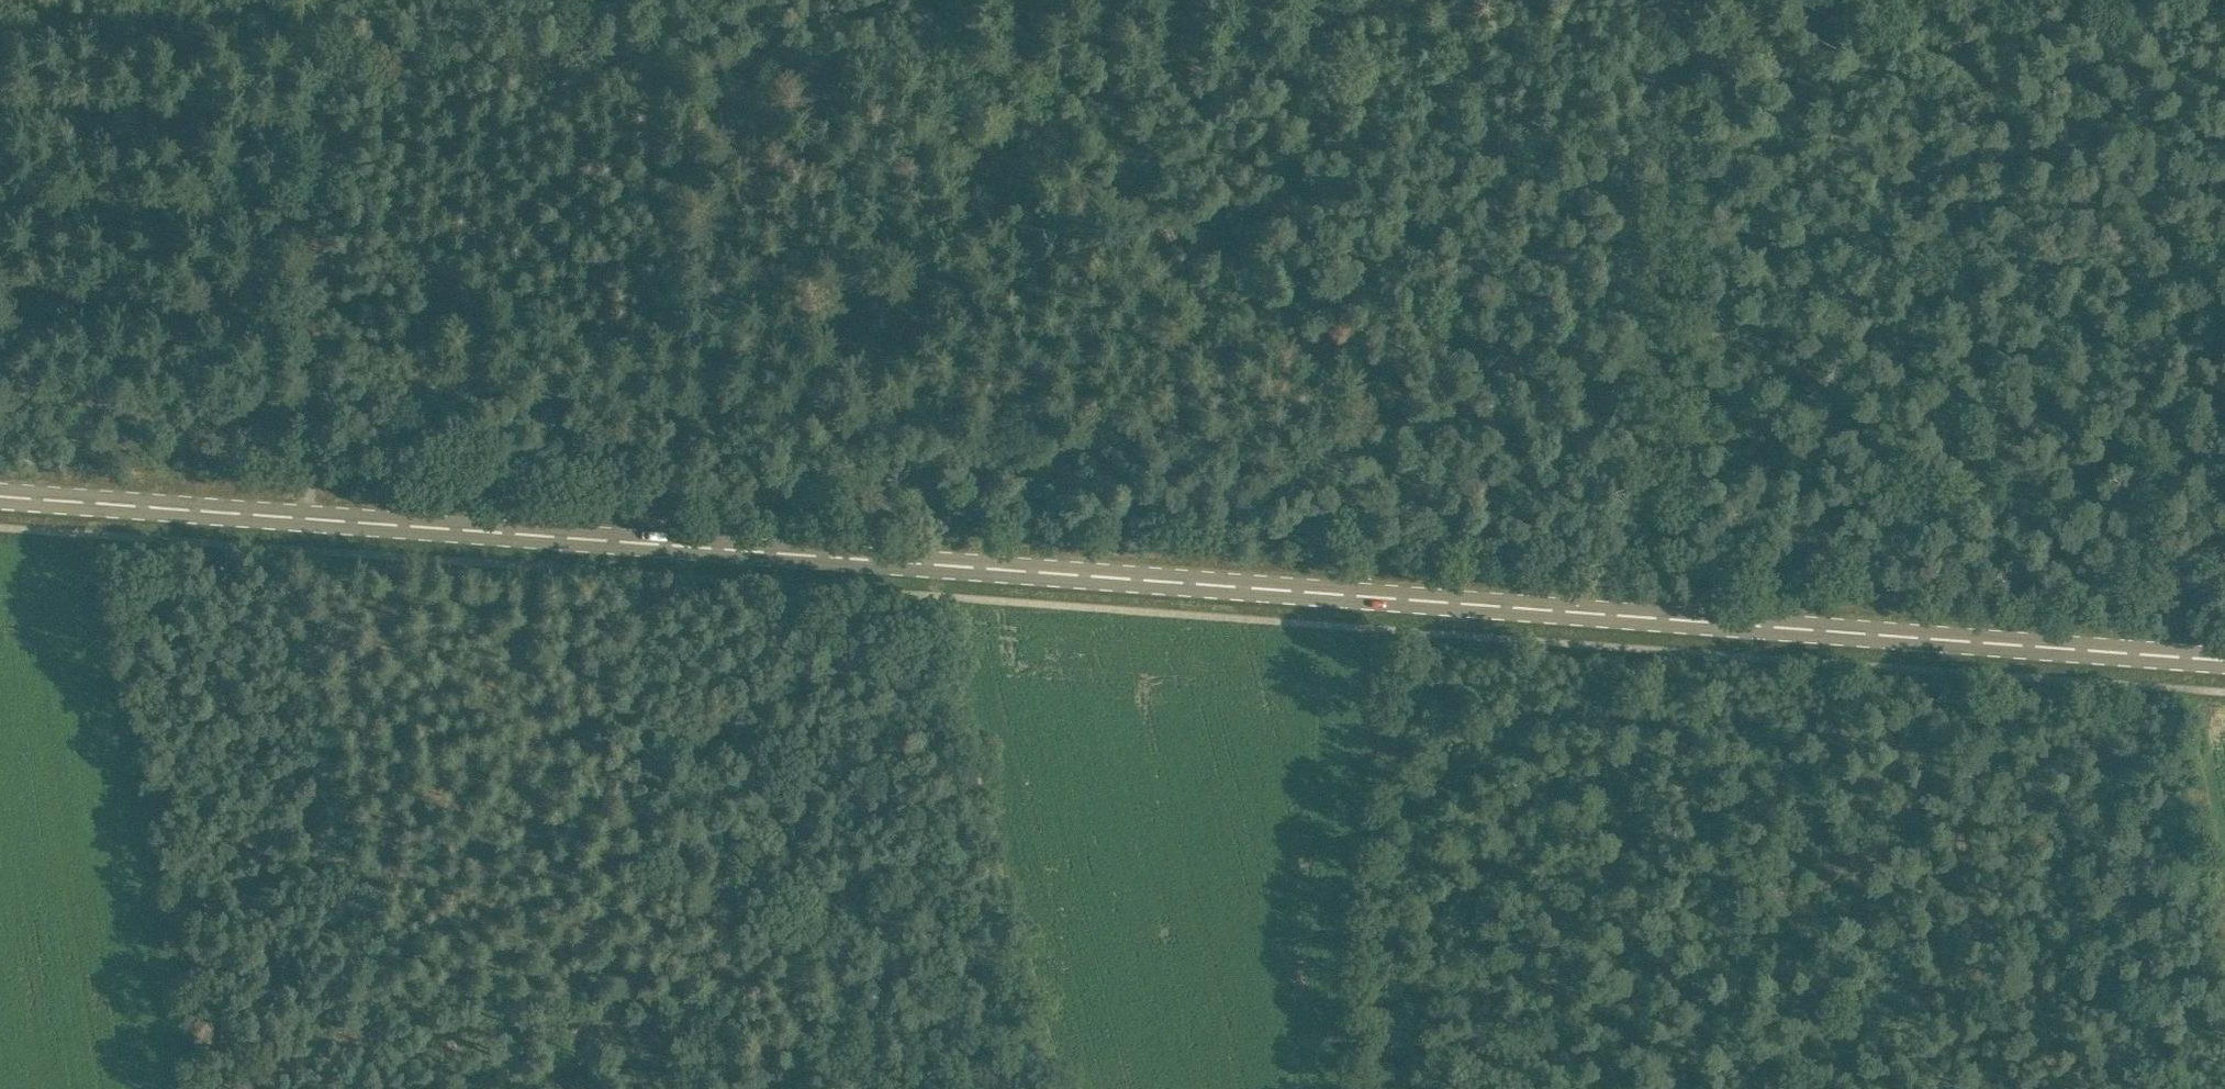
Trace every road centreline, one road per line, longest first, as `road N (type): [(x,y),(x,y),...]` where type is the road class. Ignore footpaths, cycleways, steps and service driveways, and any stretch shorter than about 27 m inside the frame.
road 1 (secondary): [(0,496),(2224,662)]
road 2 (track): [(1654,580),(1652,487),(1675,13)]
road 3 (track): [(317,481),(307,0)]
road 4 (track): [(308,131),(545,128)]

